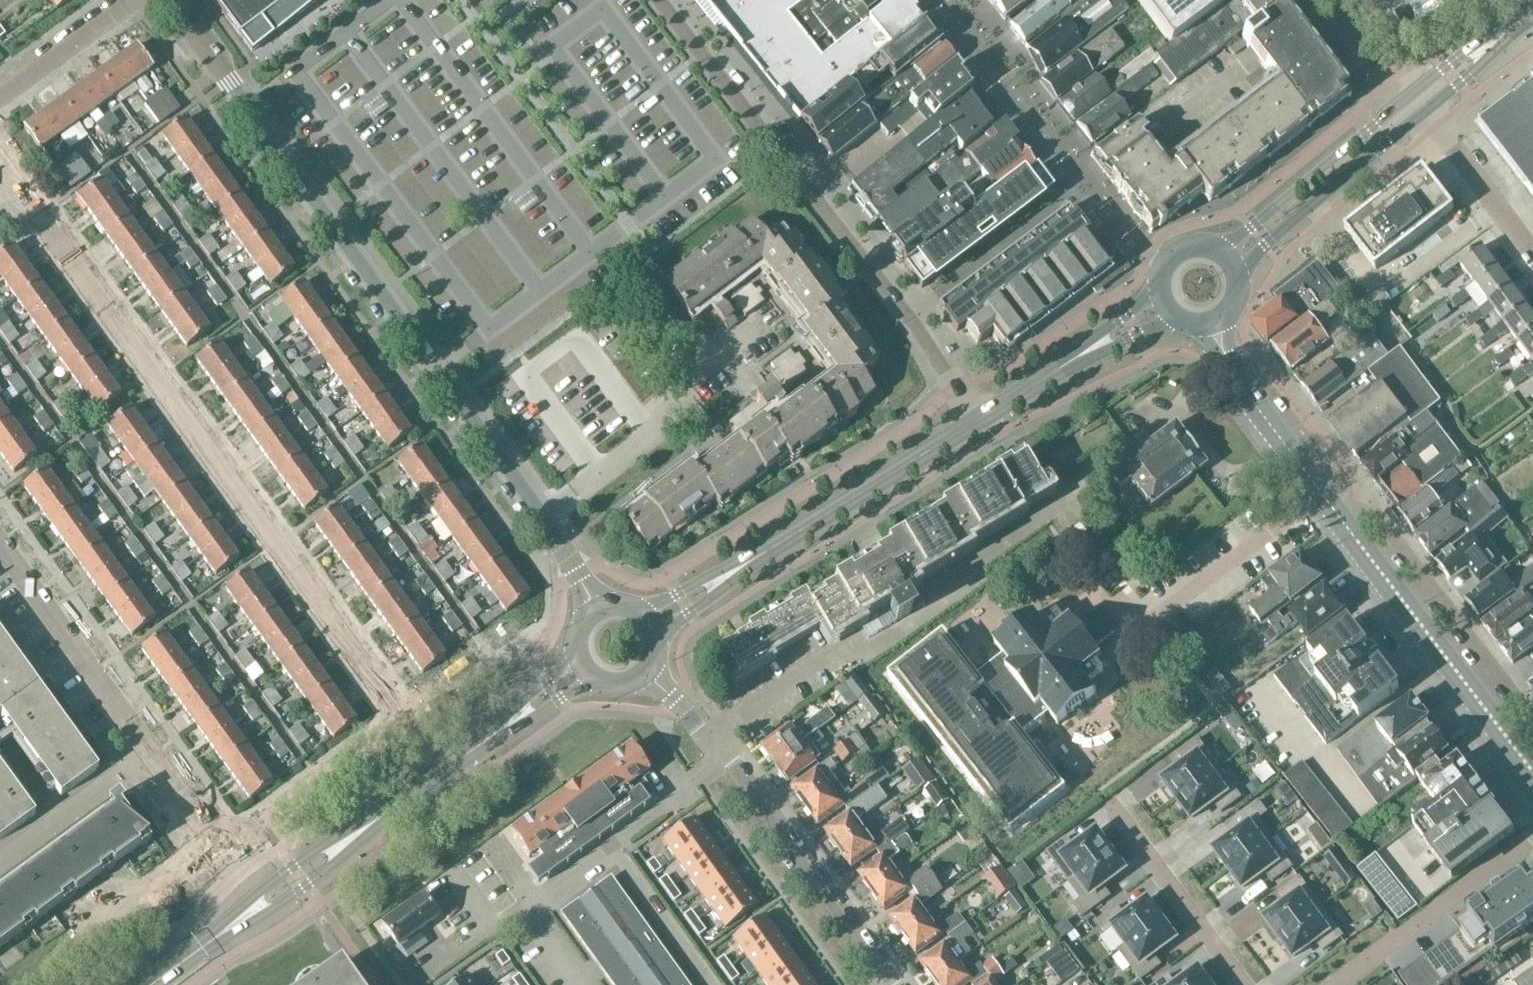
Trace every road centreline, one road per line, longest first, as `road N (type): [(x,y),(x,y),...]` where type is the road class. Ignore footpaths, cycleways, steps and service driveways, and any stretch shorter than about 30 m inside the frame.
road 1 (residential): [(320,785),(404,725),(0,168)]
road 2 (residential): [(597,610),(540,513),(168,0)]
road 3 (unclassified): [(975,422),(907,315),(660,0)]
road 4 (residential): [(892,984),(735,767),(645,674)]
road 5 (secondary): [(1507,31),(1464,53),(1244,233),(1208,246)]
road 6 (tertiary): [(1532,772),(1332,507)]
road 7 (unclassified): [(1532,722),(1374,514),(1332,507)]
road 8 (secondary): [(744,566),(975,422)]
road 9 (secondary): [(1239,282),(1264,246),(1425,113)]
road 10 (residential): [(151,753),(0,554)]
road 11 (residential): [(1532,837),(1339,984)]
road 12 (residential): [(1108,799),(1246,984)]
road 13 (residential): [(320,785),(255,834),(228,834),(200,820),(151,753)]
road 14 (secondary): [(374,823),(317,849),(228,919),(221,935)]
road 15 (secondary): [(221,935),(307,886),(374,823)]
road 16 (residential): [(151,753),(0,862)]
road 17 (tertiary): [(1226,356),(1332,507)]
road 18 (unclassified): [(1532,258),(1425,113)]
road 19 (residential): [(0,102),(144,0)]
road 20 (secondary): [(374,823),(495,734)]
road 21 (secondary): [(1067,365),(1180,321)]
road 22 (secondary): [(1158,286),(1067,365)]
road 23 (secondary): [(576,646),(495,734)]

